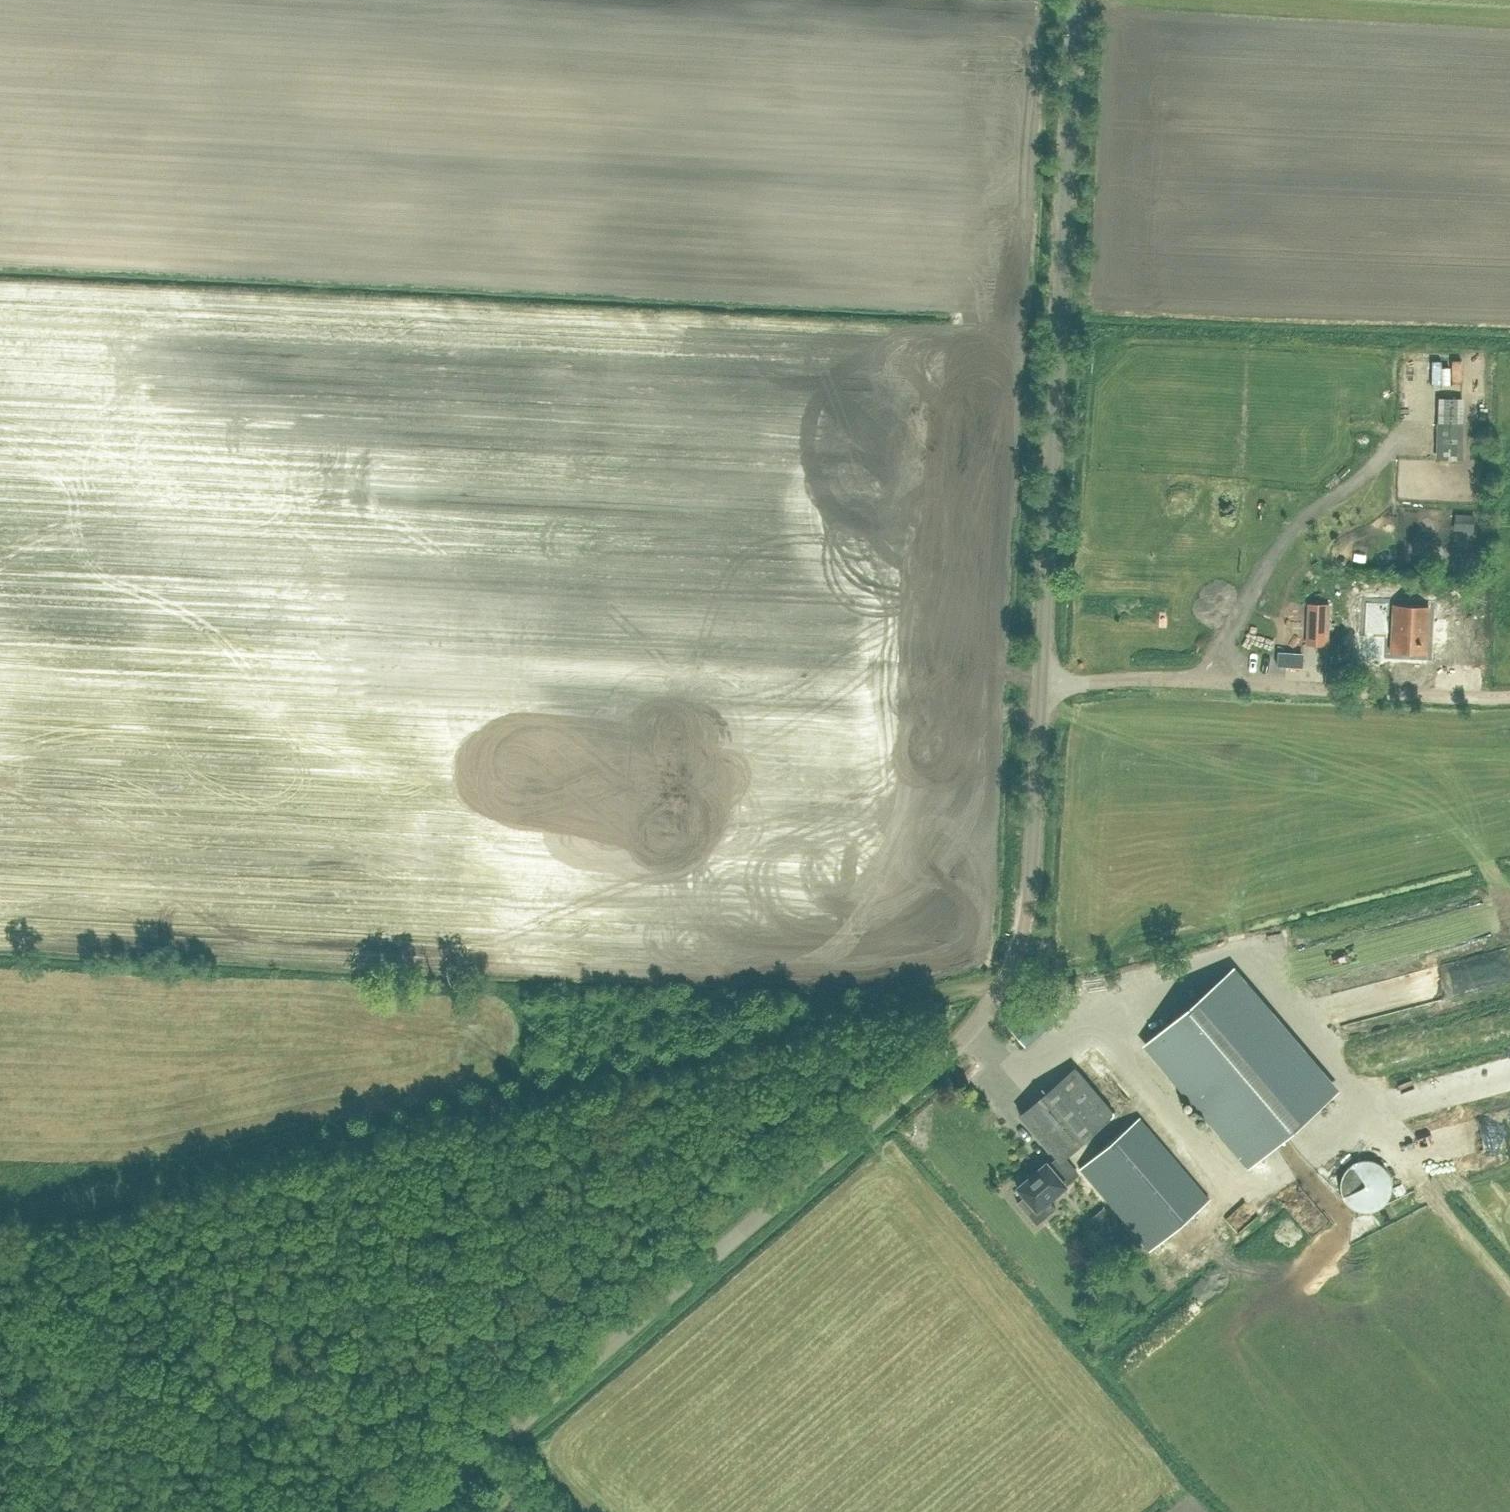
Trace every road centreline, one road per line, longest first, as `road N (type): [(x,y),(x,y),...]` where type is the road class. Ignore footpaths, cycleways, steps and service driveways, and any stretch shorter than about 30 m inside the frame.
road 1 (unclassified): [(411,1511),(925,1076),(1000,992),(1031,879),(1075,0)]
road 2 (track): [(992,1003),(0,1224)]
road 3 (track): [(1415,1173),(1509,1286)]

